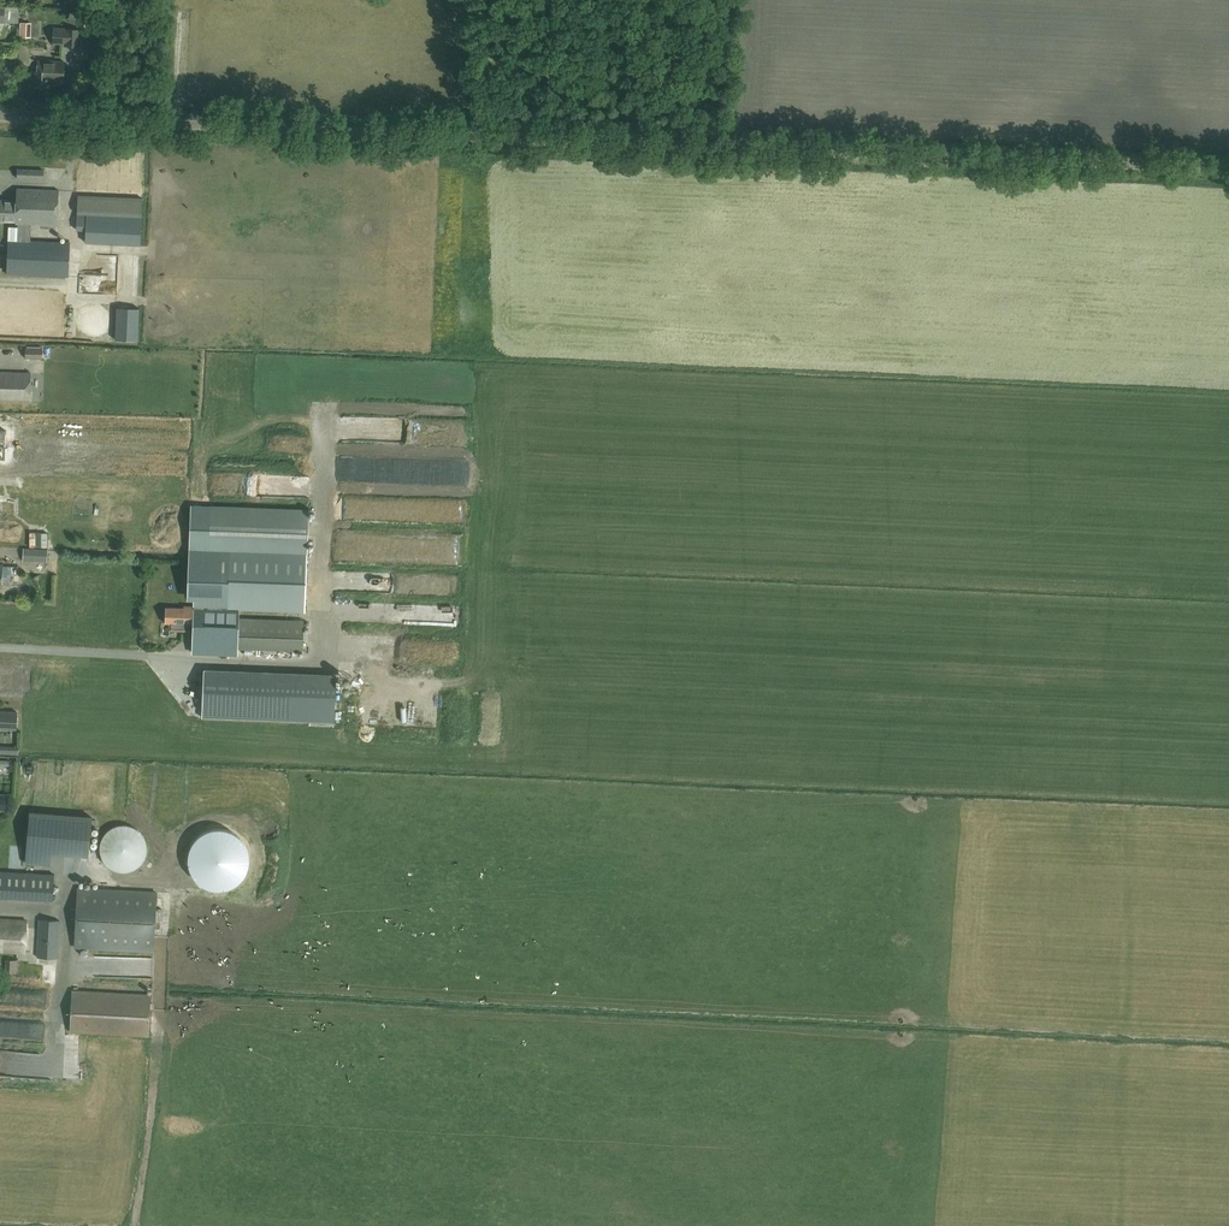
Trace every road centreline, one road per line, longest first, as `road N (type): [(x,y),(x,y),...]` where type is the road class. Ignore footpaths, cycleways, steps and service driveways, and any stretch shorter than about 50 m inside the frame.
road 1 (unclassified): [(1228,168),(0,115)]

